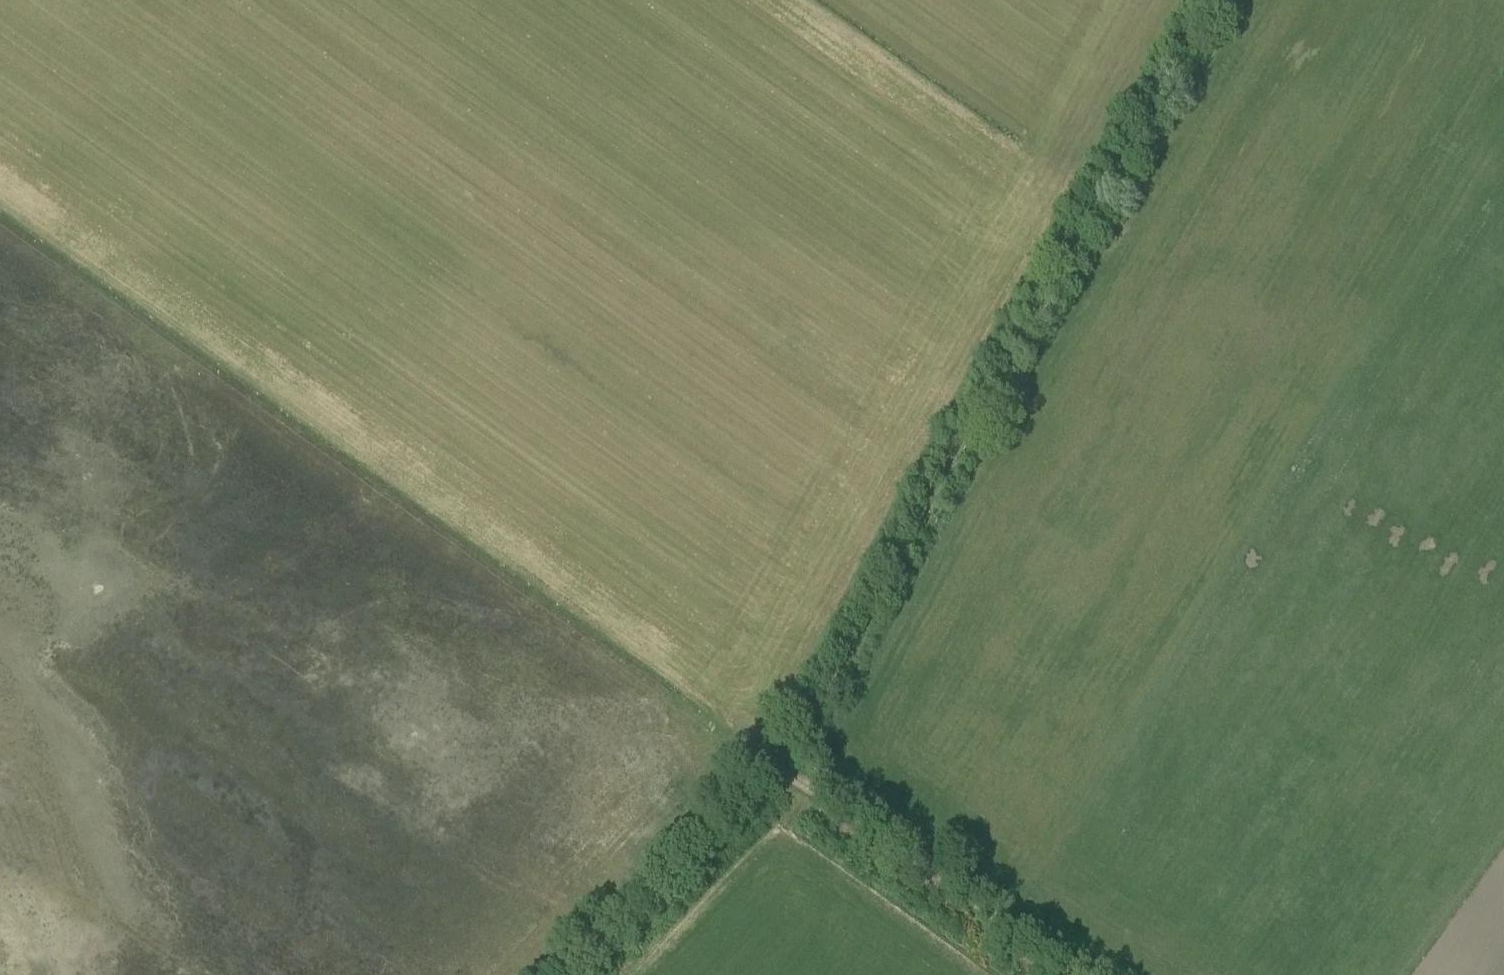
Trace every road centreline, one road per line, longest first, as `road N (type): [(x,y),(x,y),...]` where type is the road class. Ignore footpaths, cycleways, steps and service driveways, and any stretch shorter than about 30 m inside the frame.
road 1 (track): [(568,974),(771,764),(1200,0)]
road 2 (track): [(1068,974),(771,764)]

